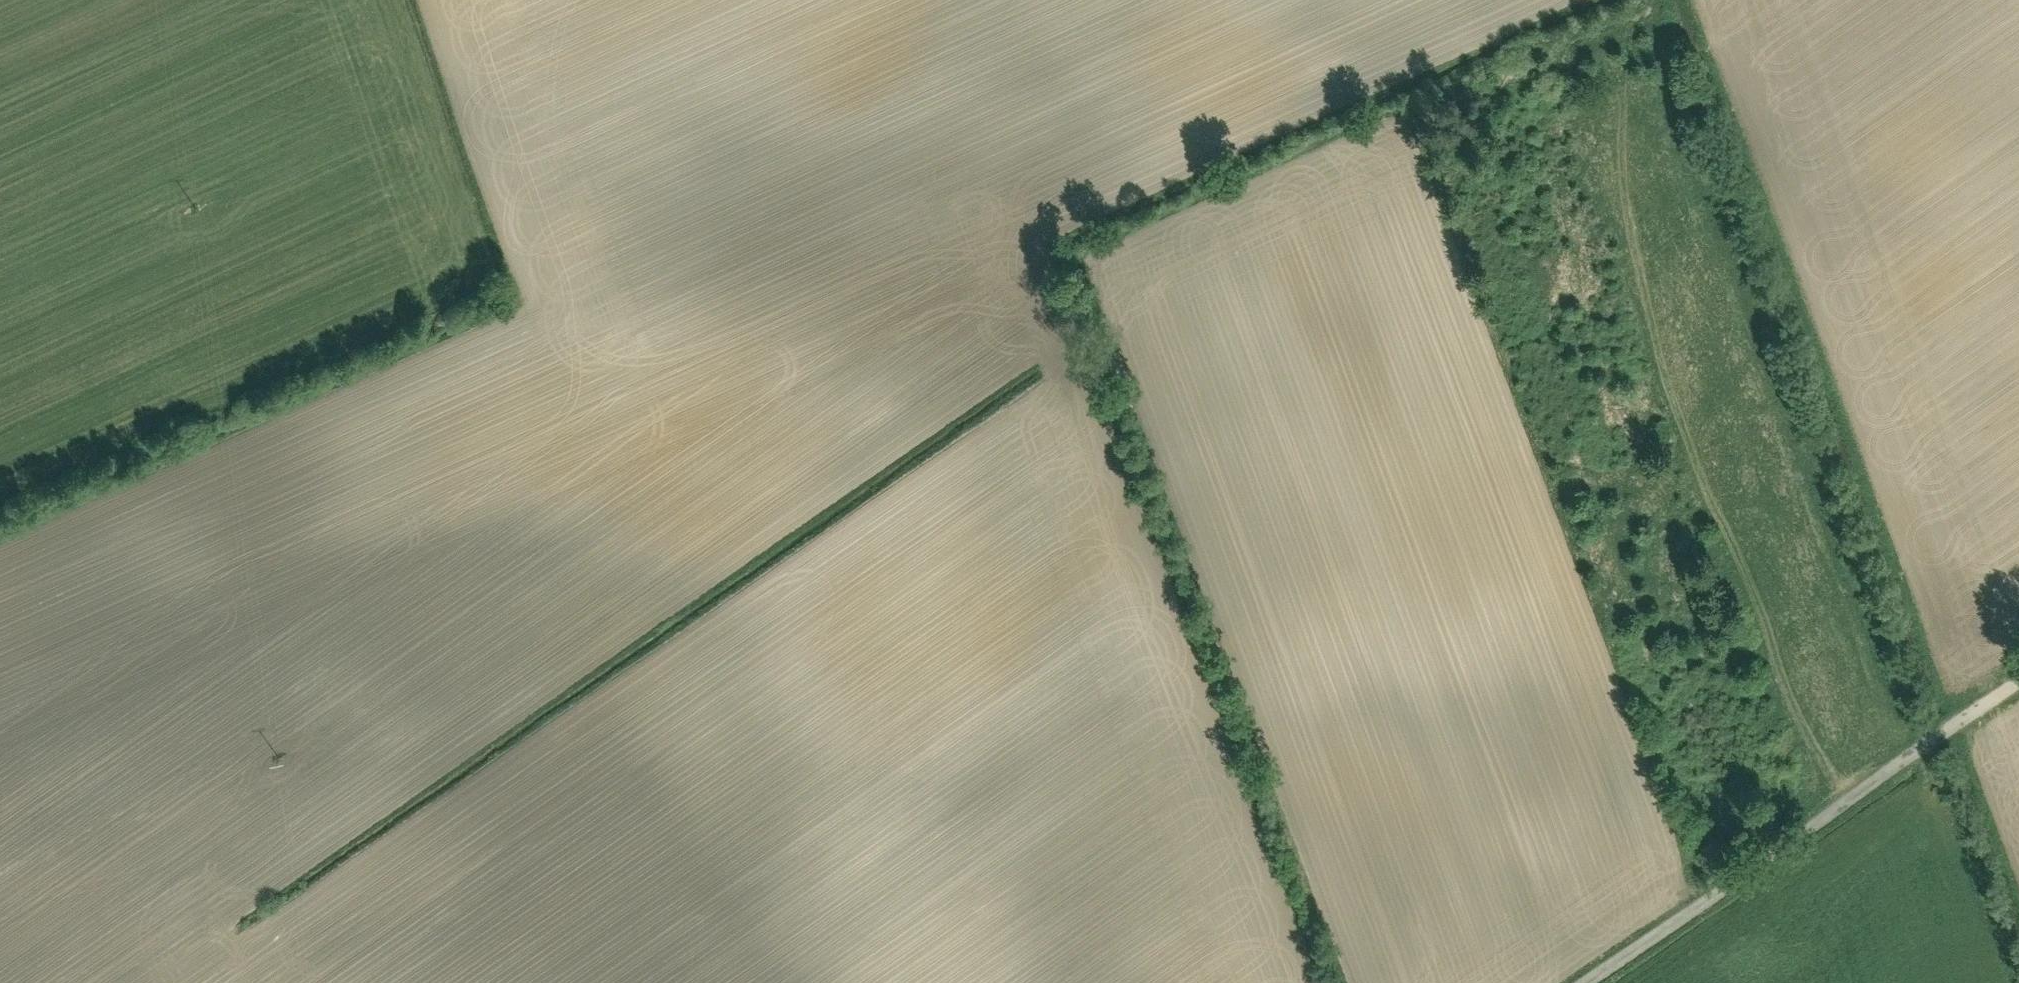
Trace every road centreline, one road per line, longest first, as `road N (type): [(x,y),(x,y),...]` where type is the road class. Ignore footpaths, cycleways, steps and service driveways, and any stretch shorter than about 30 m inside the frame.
road 1 (track): [(2018,685),(1593,982)]

